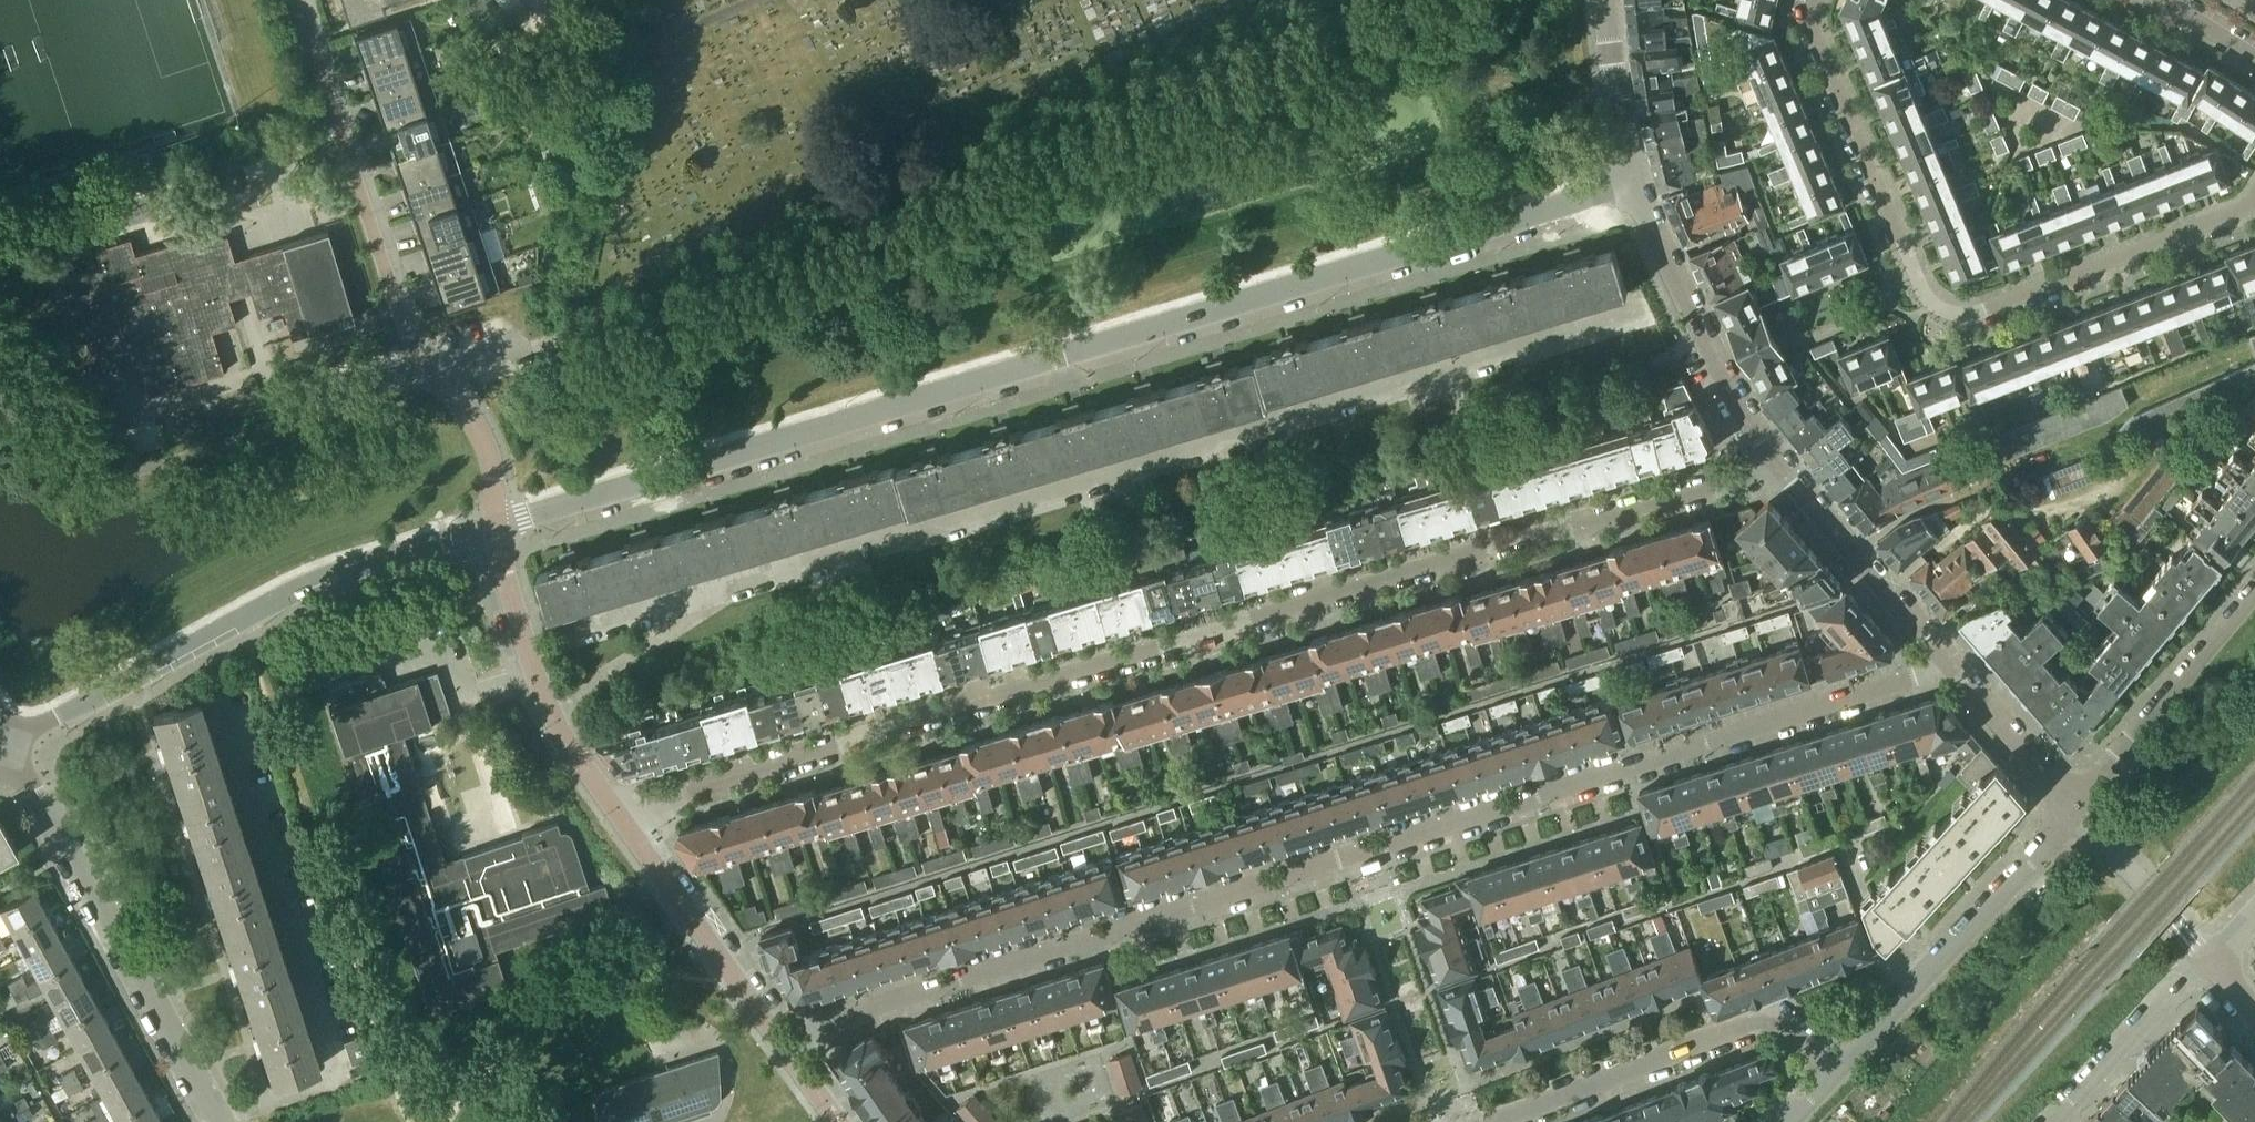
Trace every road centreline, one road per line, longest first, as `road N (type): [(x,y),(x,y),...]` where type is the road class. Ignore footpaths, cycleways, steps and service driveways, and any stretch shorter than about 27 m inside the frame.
road 1 (residential): [(775,1037),(1844,701),(1947,657)]
road 2 (residential): [(1771,455),(614,811)]
road 3 (residential): [(496,526),(1635,174)]
road 4 (residential): [(1816,0),(1817,43),(1900,269),(1916,289),(1978,319),(2250,210),(2254,201)]
road 5 (residential): [(8,749),(241,612),(496,526)]
road 6 (residential): [(214,1121),(8,749)]
road 7 (residential): [(1494,1121),(1748,1026),(1797,1030),(1831,1074)]
road 8 (residential): [(1831,1074),(2070,805)]
road 9 (residential): [(312,40),(397,297),(433,368)]
road 10 (residential): [(1771,455),(1693,314),(1635,174)]
road 11 (residential): [(614,811),(532,668),(496,526)]
road 12 (residential): [(2070,805),(2254,586)]
road 13 (residential): [(775,1037),(614,811)]
road 14 (residential): [(1947,657),(1771,455)]
road 15 (residential): [(2210,959),(2054,1121)]
road 16 (residential): [(433,368),(225,433)]
road 17 (residential): [(2070,805),(1947,657)]
road 18 (residential): [(1635,174),(1601,0)]
road 19 (residential): [(433,368),(477,424),(489,455),(496,526)]
road 20 (residential): [(584,318),(433,368)]

